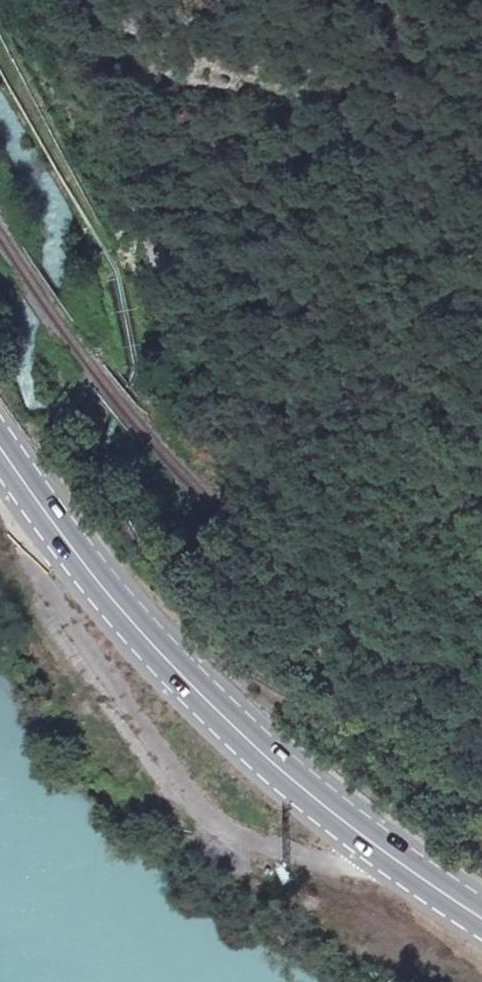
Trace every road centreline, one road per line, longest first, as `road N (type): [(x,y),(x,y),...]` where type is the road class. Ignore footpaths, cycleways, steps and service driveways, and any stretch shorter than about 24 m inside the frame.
road 1 (primary): [(0,447),(91,572),(199,696),(338,820),(481,918)]

